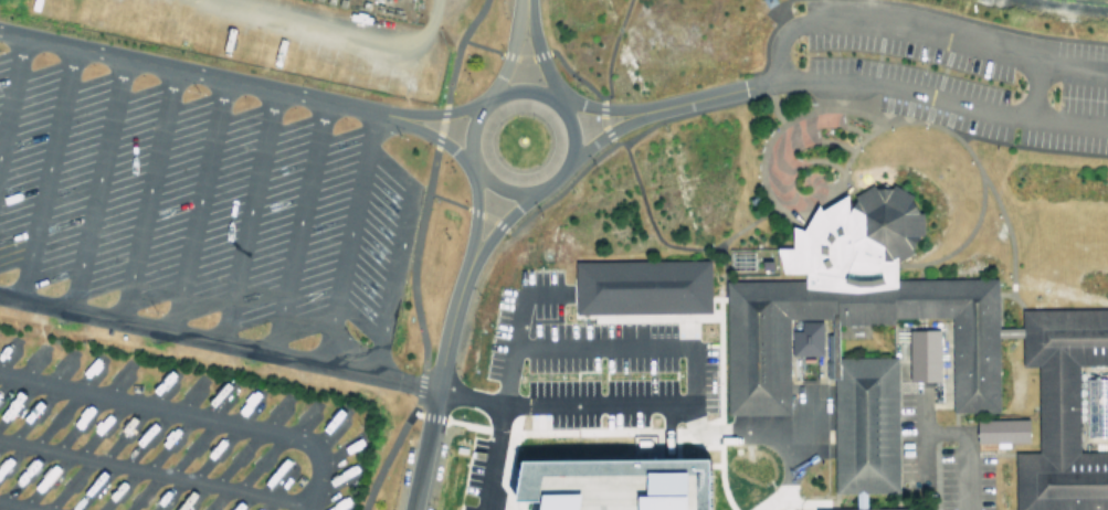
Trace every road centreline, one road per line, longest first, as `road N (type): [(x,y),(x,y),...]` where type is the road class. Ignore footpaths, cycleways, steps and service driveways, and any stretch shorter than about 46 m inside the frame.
road 1 (residential): [(1030,115),(864,79),(780,75),(639,110)]
road 2 (tertiary): [(408,509),(468,259)]
road 3 (track): [(429,0),(415,45),(372,44),(215,0)]
road 4 (residential): [(511,86),(482,103),(468,145),(485,178),(532,191)]

